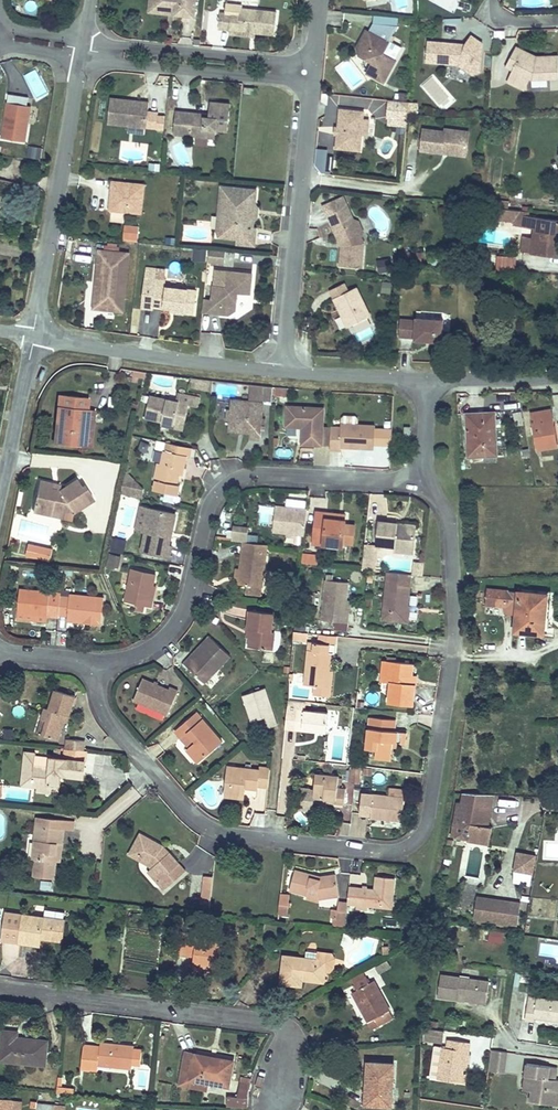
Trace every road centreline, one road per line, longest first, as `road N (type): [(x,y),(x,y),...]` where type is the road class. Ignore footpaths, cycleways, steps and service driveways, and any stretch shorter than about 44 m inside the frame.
road 1 (residential): [(97,664),(102,708),(189,814),(214,831),(408,848),(428,824),(455,644),(448,516),(424,480)]
road 2 (residential): [(97,664),(153,647),(176,625),(209,502),(228,482),(252,475),(424,480)]
road 3 (residential): [(0,999),(299,1028),(287,1101)]
road 4 (residential): [(285,373),(312,70)]
road 5 (residential): [(81,50),(34,336)]
road 6 (residential): [(34,336),(285,373)]
road 7 (residential): [(312,70),(81,50)]
road 8 (residential): [(34,336),(0,498)]
road 9 (residential): [(285,373),(425,381)]
road 10 (residential): [(425,381),(557,378)]

